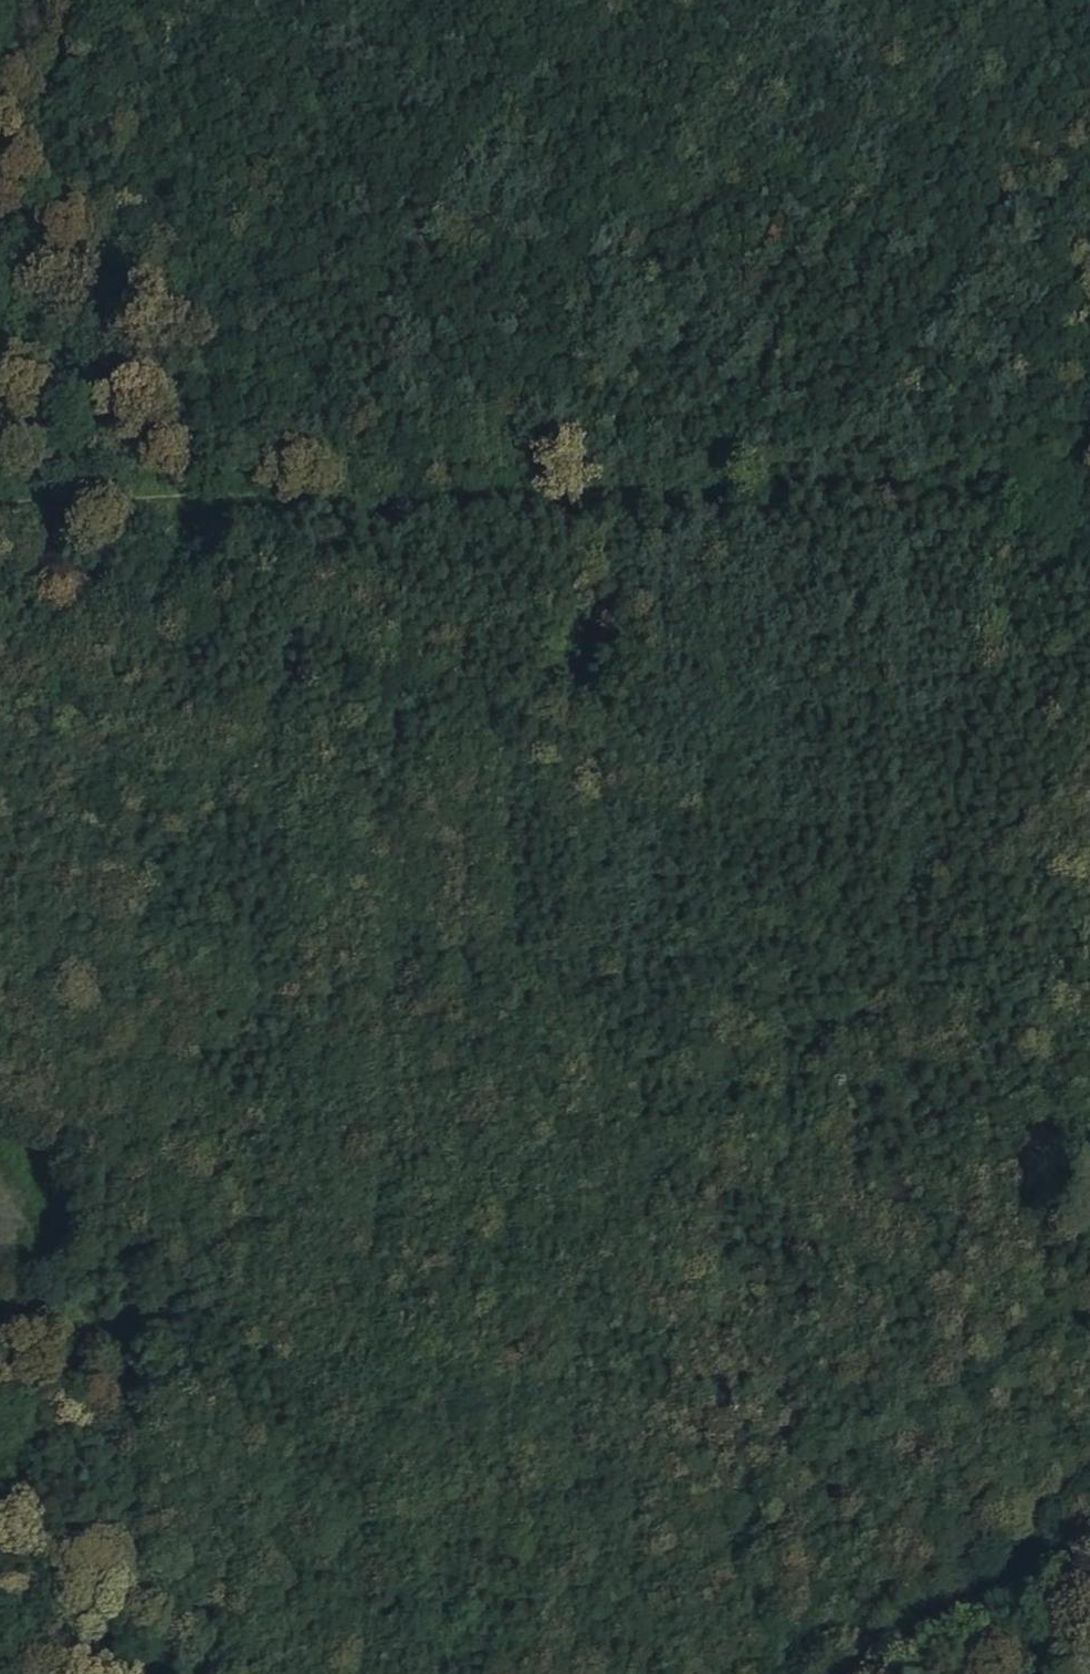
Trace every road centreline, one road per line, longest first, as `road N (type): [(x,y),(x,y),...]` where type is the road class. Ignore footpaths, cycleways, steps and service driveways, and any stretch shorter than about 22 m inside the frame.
road 1 (track): [(0,496),(1089,479)]
road 2 (secondary): [(851,1673),(903,1632),(1089,1528)]

